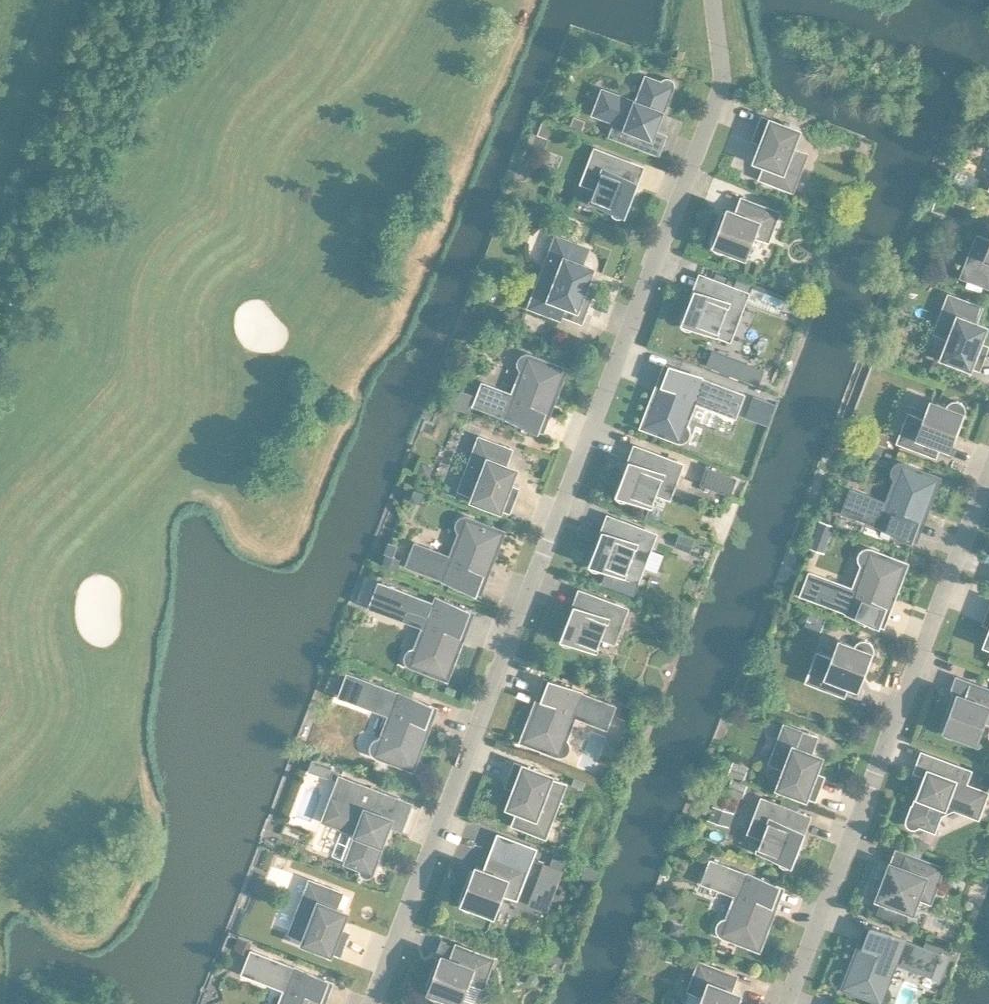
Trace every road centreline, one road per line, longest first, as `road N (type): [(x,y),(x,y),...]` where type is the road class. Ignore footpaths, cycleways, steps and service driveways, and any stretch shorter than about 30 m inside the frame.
road 1 (residential): [(387,1003),(732,100),(720,0)]
road 2 (residential): [(988,515),(831,932)]

